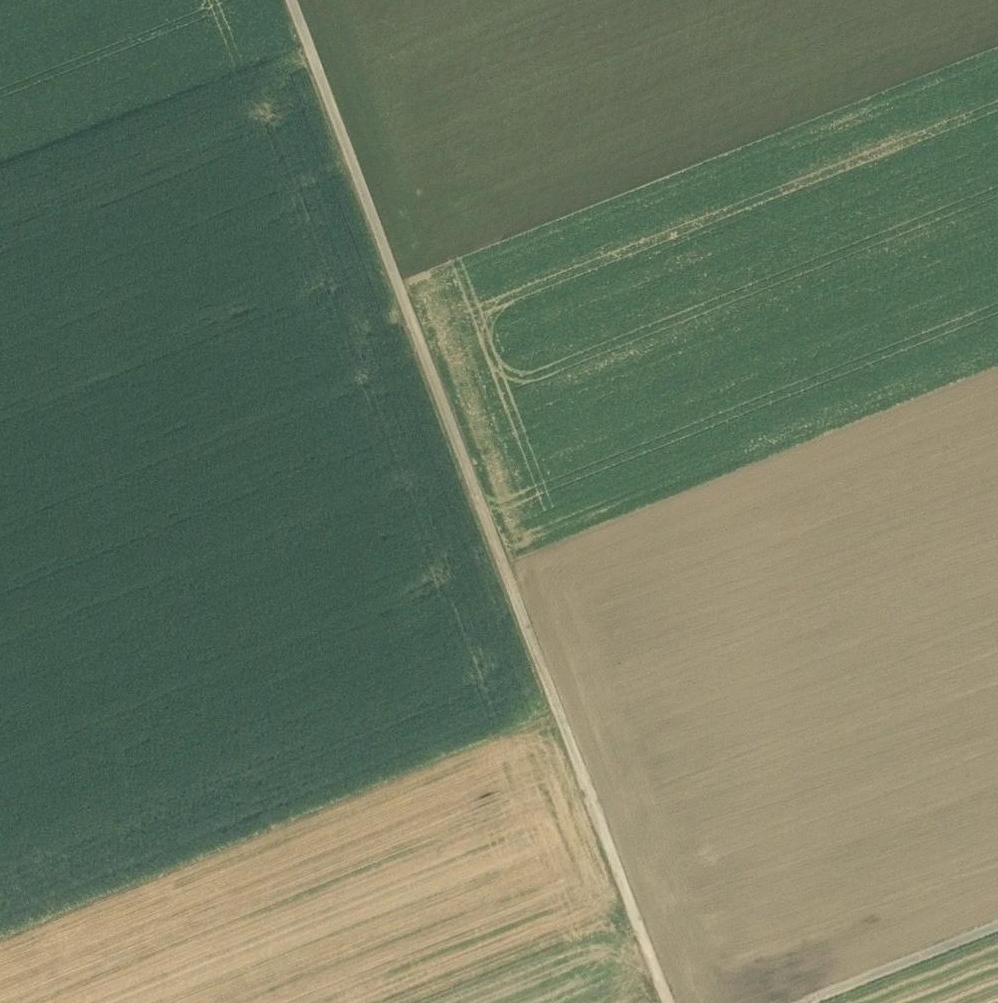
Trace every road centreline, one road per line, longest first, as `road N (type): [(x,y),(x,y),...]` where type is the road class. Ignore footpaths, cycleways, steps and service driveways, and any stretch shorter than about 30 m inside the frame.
road 1 (track): [(290,0),(669,1002)]
road 2 (track): [(797,1002),(997,924)]

